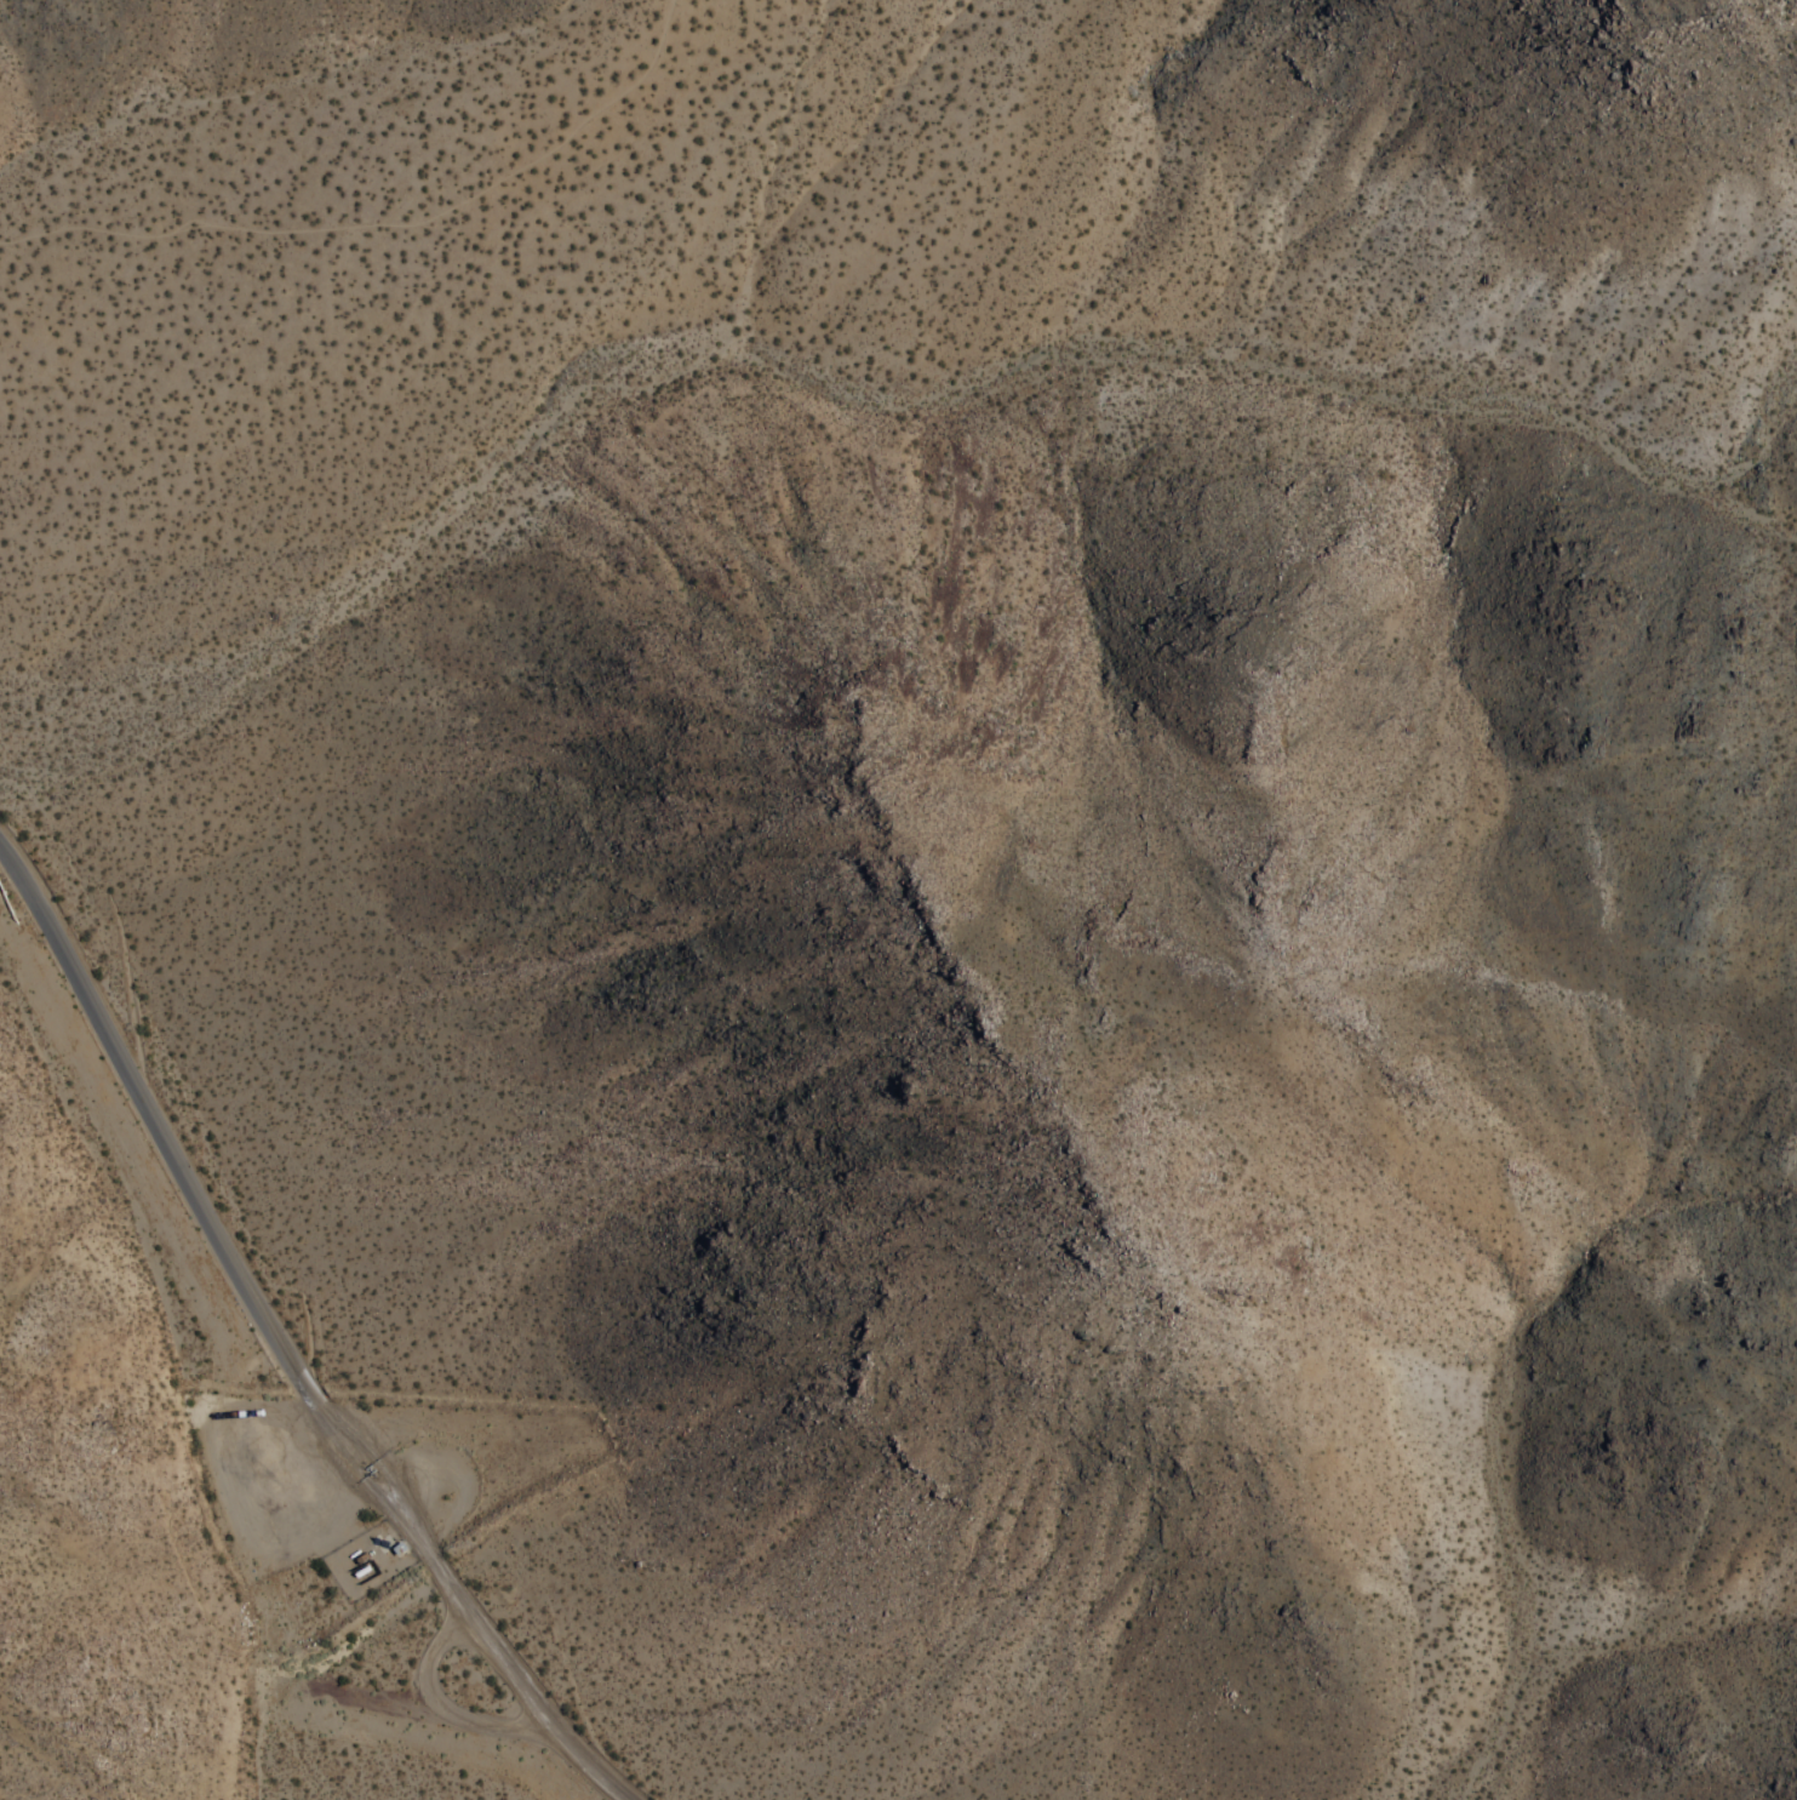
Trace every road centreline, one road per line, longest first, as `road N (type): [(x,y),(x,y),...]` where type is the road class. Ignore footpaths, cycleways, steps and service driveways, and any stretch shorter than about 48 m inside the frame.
road 1 (residential): [(618,1799),(513,1679),(349,1456),(216,1244),(0,857)]

